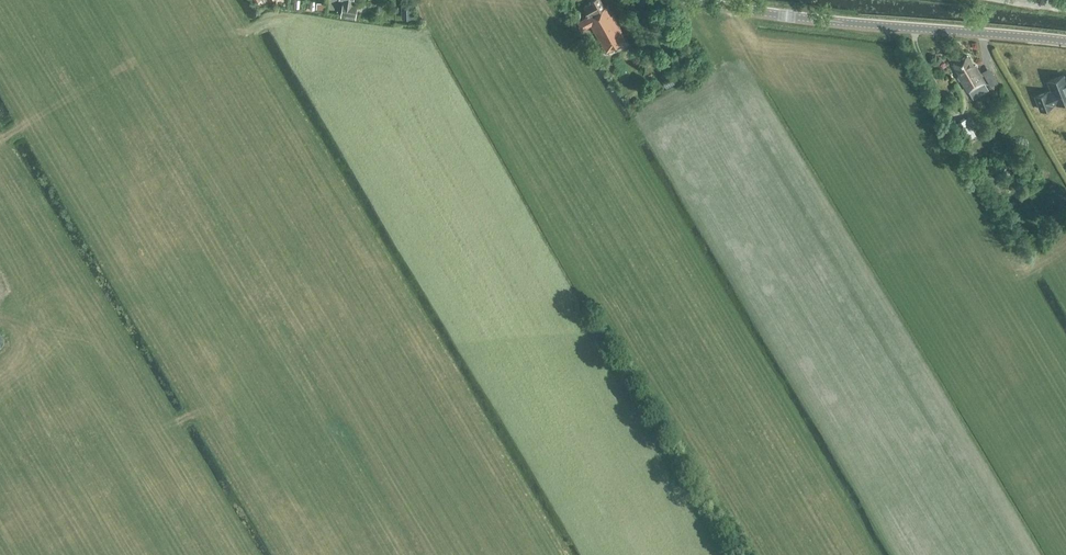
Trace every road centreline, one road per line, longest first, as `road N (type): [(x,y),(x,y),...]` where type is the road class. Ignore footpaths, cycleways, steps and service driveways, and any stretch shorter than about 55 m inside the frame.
road 1 (tertiary): [(1065,41),(831,22),(682,0)]

